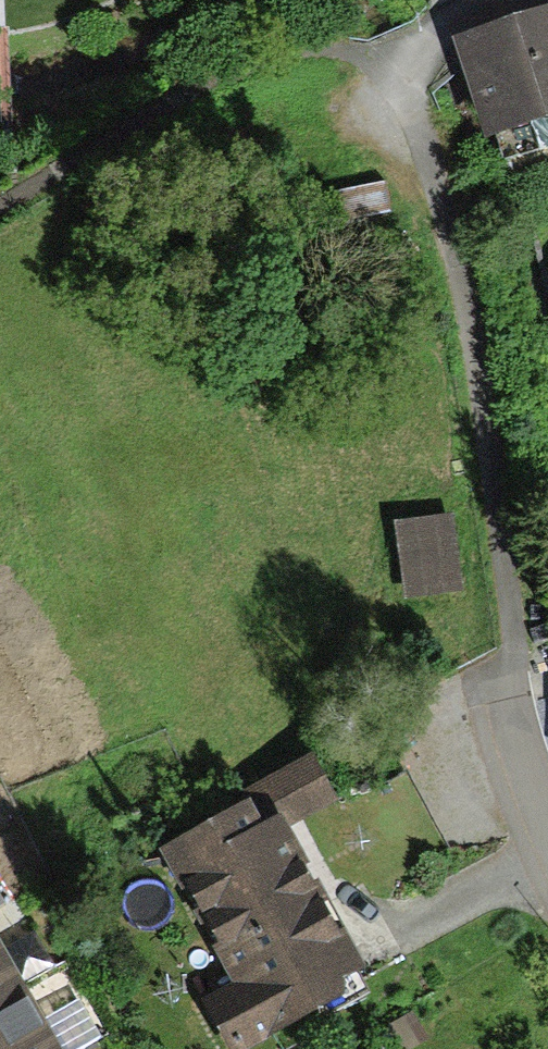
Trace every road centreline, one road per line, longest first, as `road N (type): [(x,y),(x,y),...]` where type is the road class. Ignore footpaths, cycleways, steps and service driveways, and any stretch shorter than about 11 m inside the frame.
road 1 (track): [(491,699),(513,662),(476,368),(394,67)]
road 2 (track): [(394,67),(447,33),(547,5)]
road 3 (residential): [(547,823),(491,699)]

